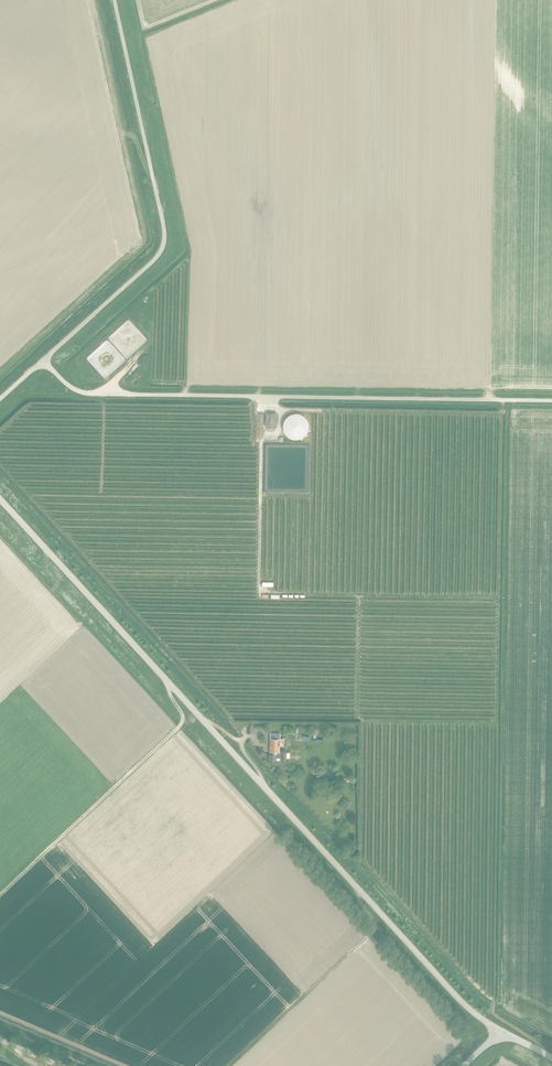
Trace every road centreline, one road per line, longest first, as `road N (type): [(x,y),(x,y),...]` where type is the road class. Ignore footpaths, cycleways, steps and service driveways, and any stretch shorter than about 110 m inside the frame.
road 1 (unclassified): [(500,1036),(0,503)]
road 2 (unclassified): [(551,401),(88,395),(44,358)]
road 3 (unclassified): [(44,358),(164,247),(114,0)]
road 4 (track): [(169,685),(175,730),(0,894)]
road 5 (track): [(363,892),(366,936),(230,1065)]

